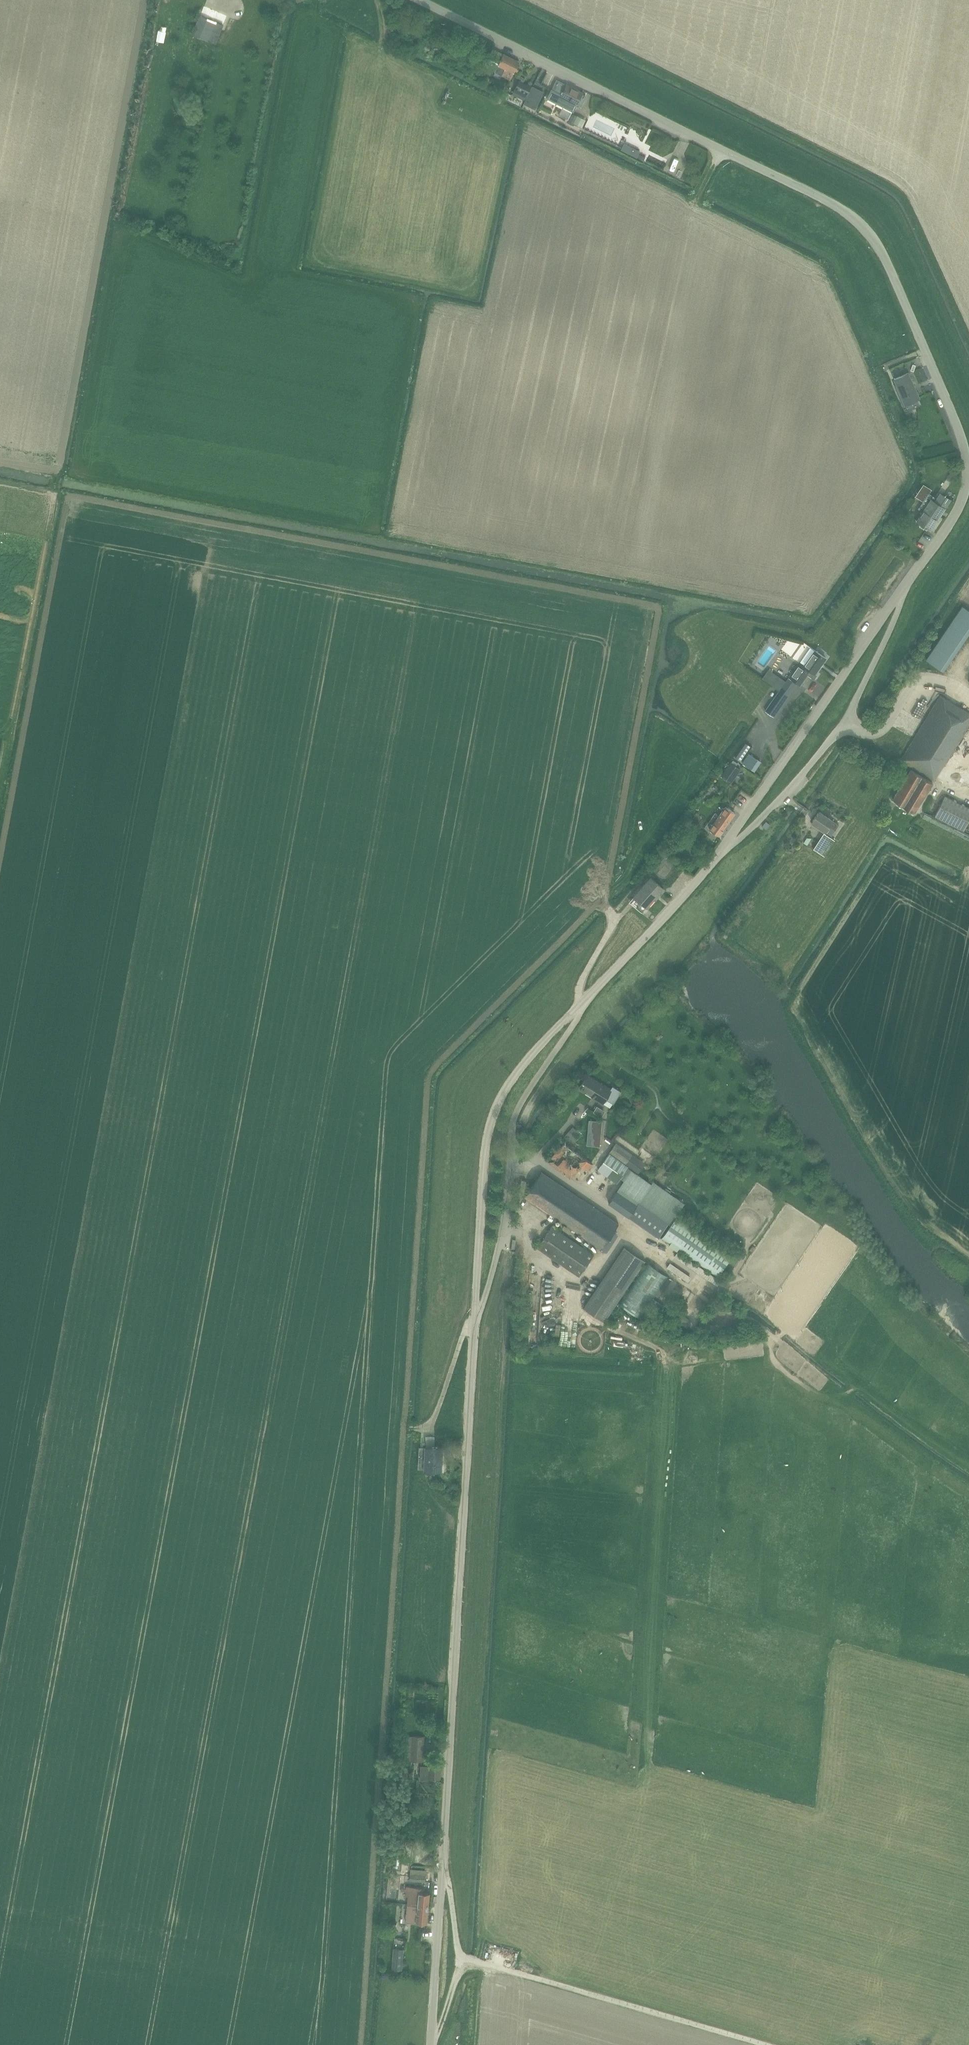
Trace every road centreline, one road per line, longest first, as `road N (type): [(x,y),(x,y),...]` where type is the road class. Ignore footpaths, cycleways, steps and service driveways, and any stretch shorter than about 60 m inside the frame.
road 1 (unclassified): [(443,1866),(480,1198),(492,1122),(539,1047),(724,848),(951,523),(967,464),(890,265),(854,218),(418,0)]
road 2 (unclassified): [(766,2044),(462,1957)]
road 3 (unclassified): [(431,2040),(443,1866)]

